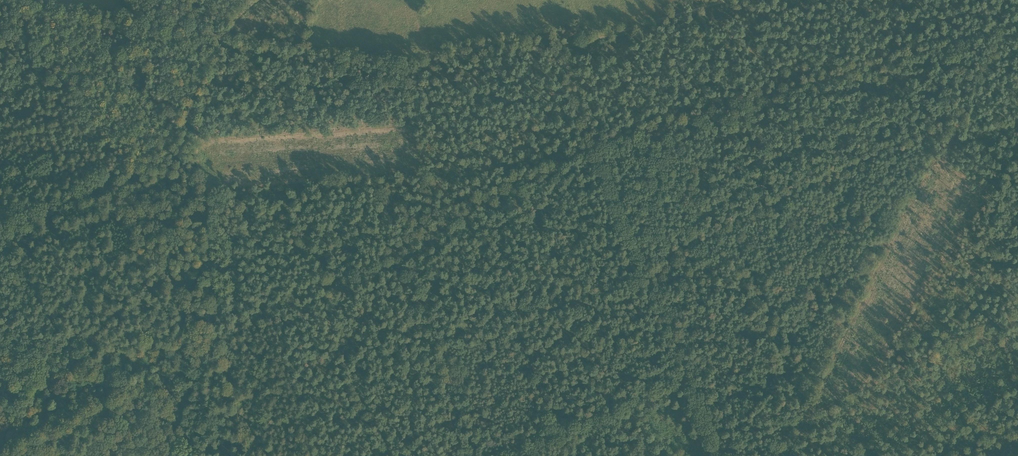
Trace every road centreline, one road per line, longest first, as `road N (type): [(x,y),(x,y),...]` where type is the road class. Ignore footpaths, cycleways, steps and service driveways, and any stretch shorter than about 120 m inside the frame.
road 1 (track): [(718,455),(557,45)]
road 2 (track): [(596,144),(1017,22)]
road 3 (track): [(643,264),(954,117),(1017,128)]
road 4 (track): [(784,455),(932,159),(923,134)]
road 5 (track): [(262,316),(215,340),(196,222),(202,115)]
road 6 (track): [(800,424),(1017,310)]
road 7 (track): [(728,0),(557,45)]
road 8 (track): [(61,0),(218,33)]
road 9 (track): [(300,455),(262,316)]

